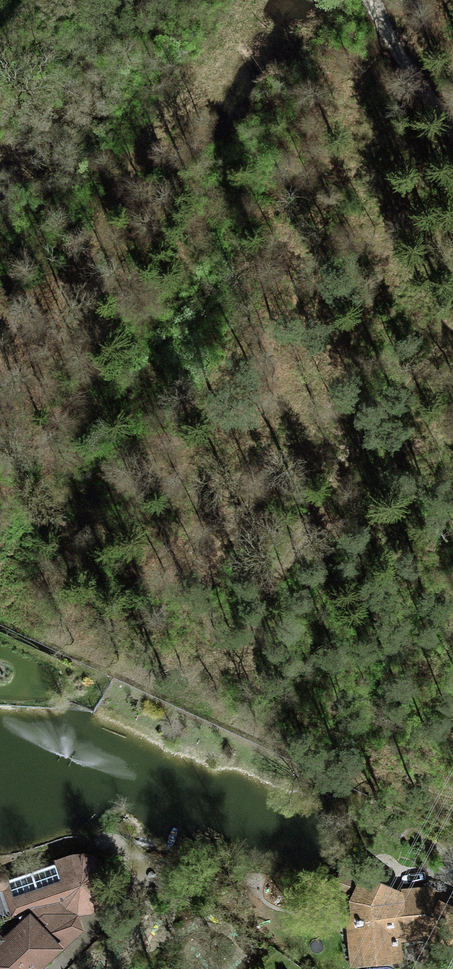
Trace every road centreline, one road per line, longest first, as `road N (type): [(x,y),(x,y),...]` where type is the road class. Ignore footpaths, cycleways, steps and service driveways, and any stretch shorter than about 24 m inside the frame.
road 1 (track): [(452,327),(351,455)]
road 2 (track): [(367,0),(391,51),(452,128)]

